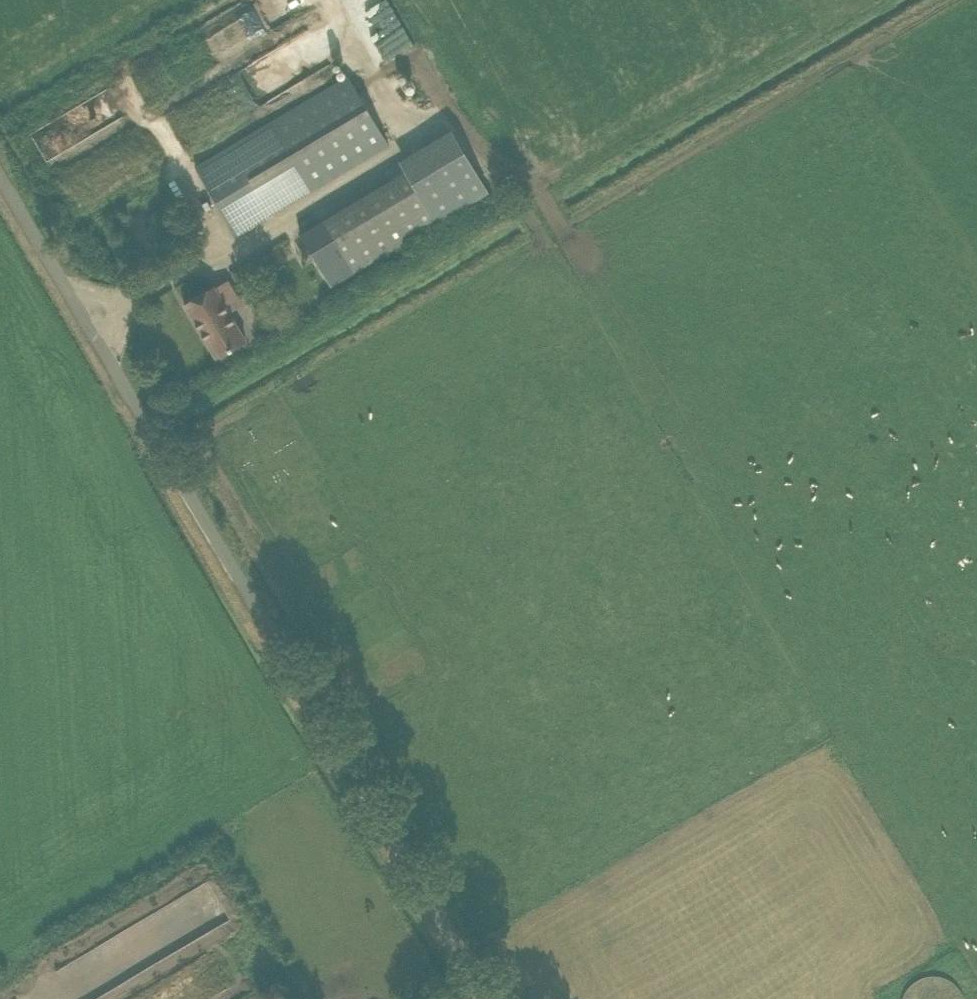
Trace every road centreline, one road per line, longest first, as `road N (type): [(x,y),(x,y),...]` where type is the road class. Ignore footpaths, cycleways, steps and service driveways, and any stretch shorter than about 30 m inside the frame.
road 1 (unclassified): [(489,998),(0,181)]

